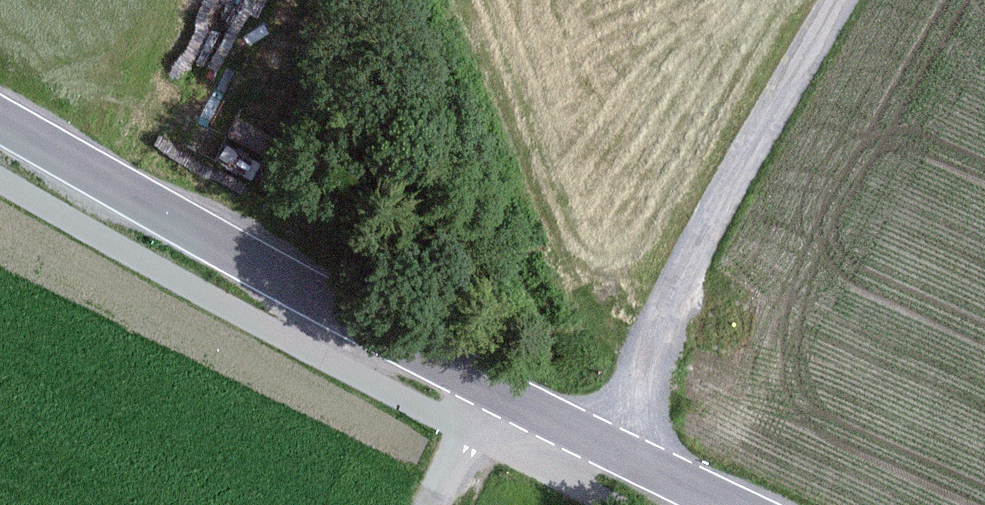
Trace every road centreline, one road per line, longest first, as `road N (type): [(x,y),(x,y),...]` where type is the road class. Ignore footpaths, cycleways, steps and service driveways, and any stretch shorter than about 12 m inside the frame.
road 1 (secondary): [(757,504),(493,383),(0,109)]
road 2 (track): [(620,441),(683,289),(848,0)]
road 3 (track): [(649,372),(573,237),(473,0)]
road 4 (track): [(441,504),(493,383)]

